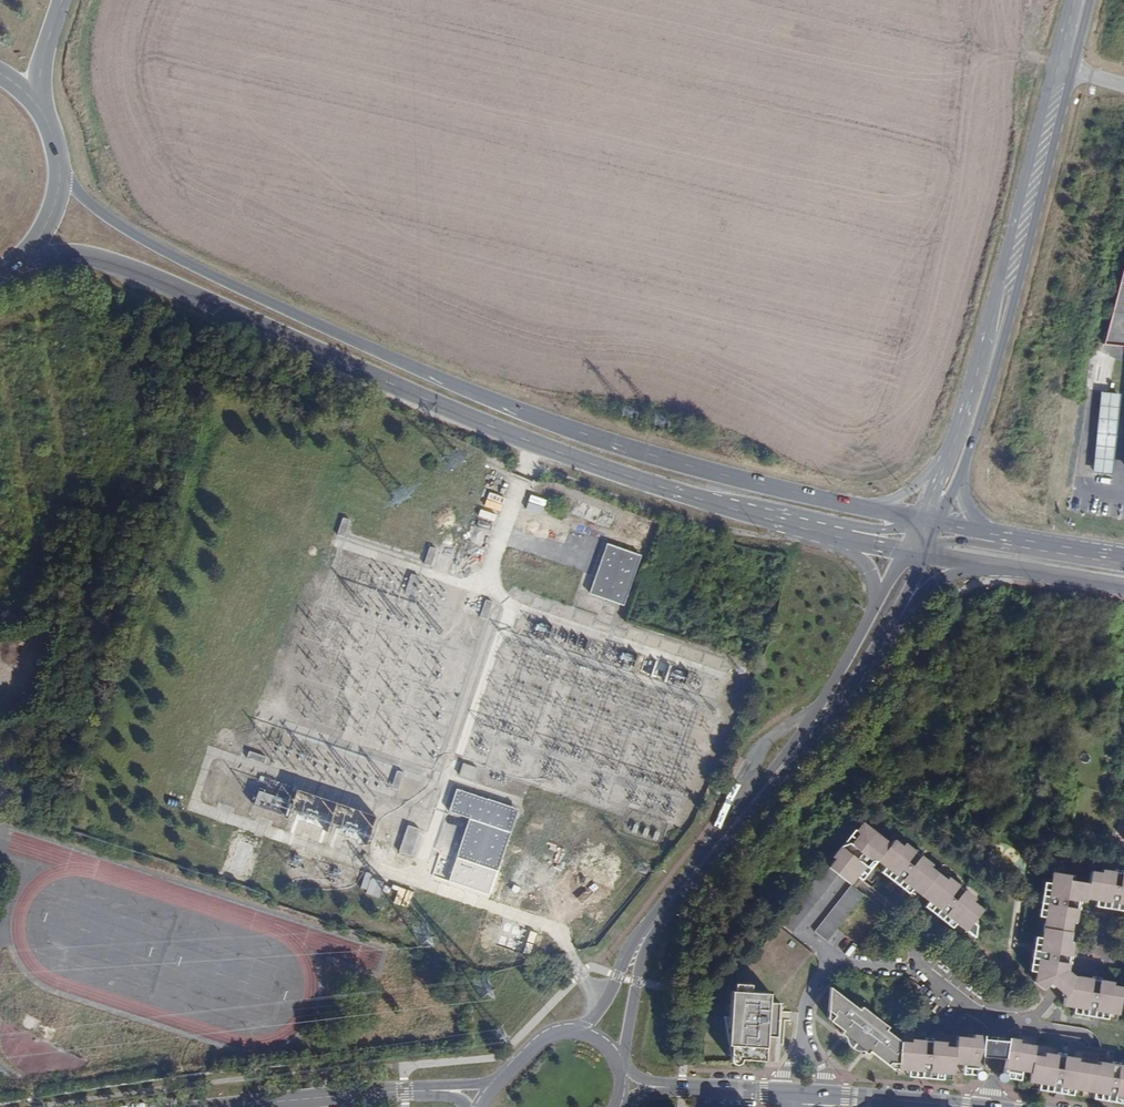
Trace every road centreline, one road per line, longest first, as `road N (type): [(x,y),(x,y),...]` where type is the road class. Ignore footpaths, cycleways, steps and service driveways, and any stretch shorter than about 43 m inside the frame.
road 1 (secondary): [(874,510),(654,456),(514,409),(178,259),(111,219),(59,169)]
road 2 (secondary): [(24,257),(108,260),(538,444)]
road 3 (secondary): [(959,479),(1006,335),(1074,70)]
road 4 (secondary): [(1054,63),(945,466)]
road 5 (secondary): [(538,444),(829,535)]
road 6 (tertiary): [(878,602),(812,719),(728,834)]
road 7 (tertiary): [(728,834),(828,726),(888,627)]
road 8 (tertiary): [(442,1090),(223,1106)]
road 9 (tertiary): [(804,1092),(965,1106)]
road 10 (tertiary): [(619,1063),(659,917)]
road 11 (secondary): [(974,562),(1123,585)]
road 12 (tertiary): [(658,1086),(804,1092)]
road 13 (tertiary): [(659,917),(600,1009),(575,1032)]

